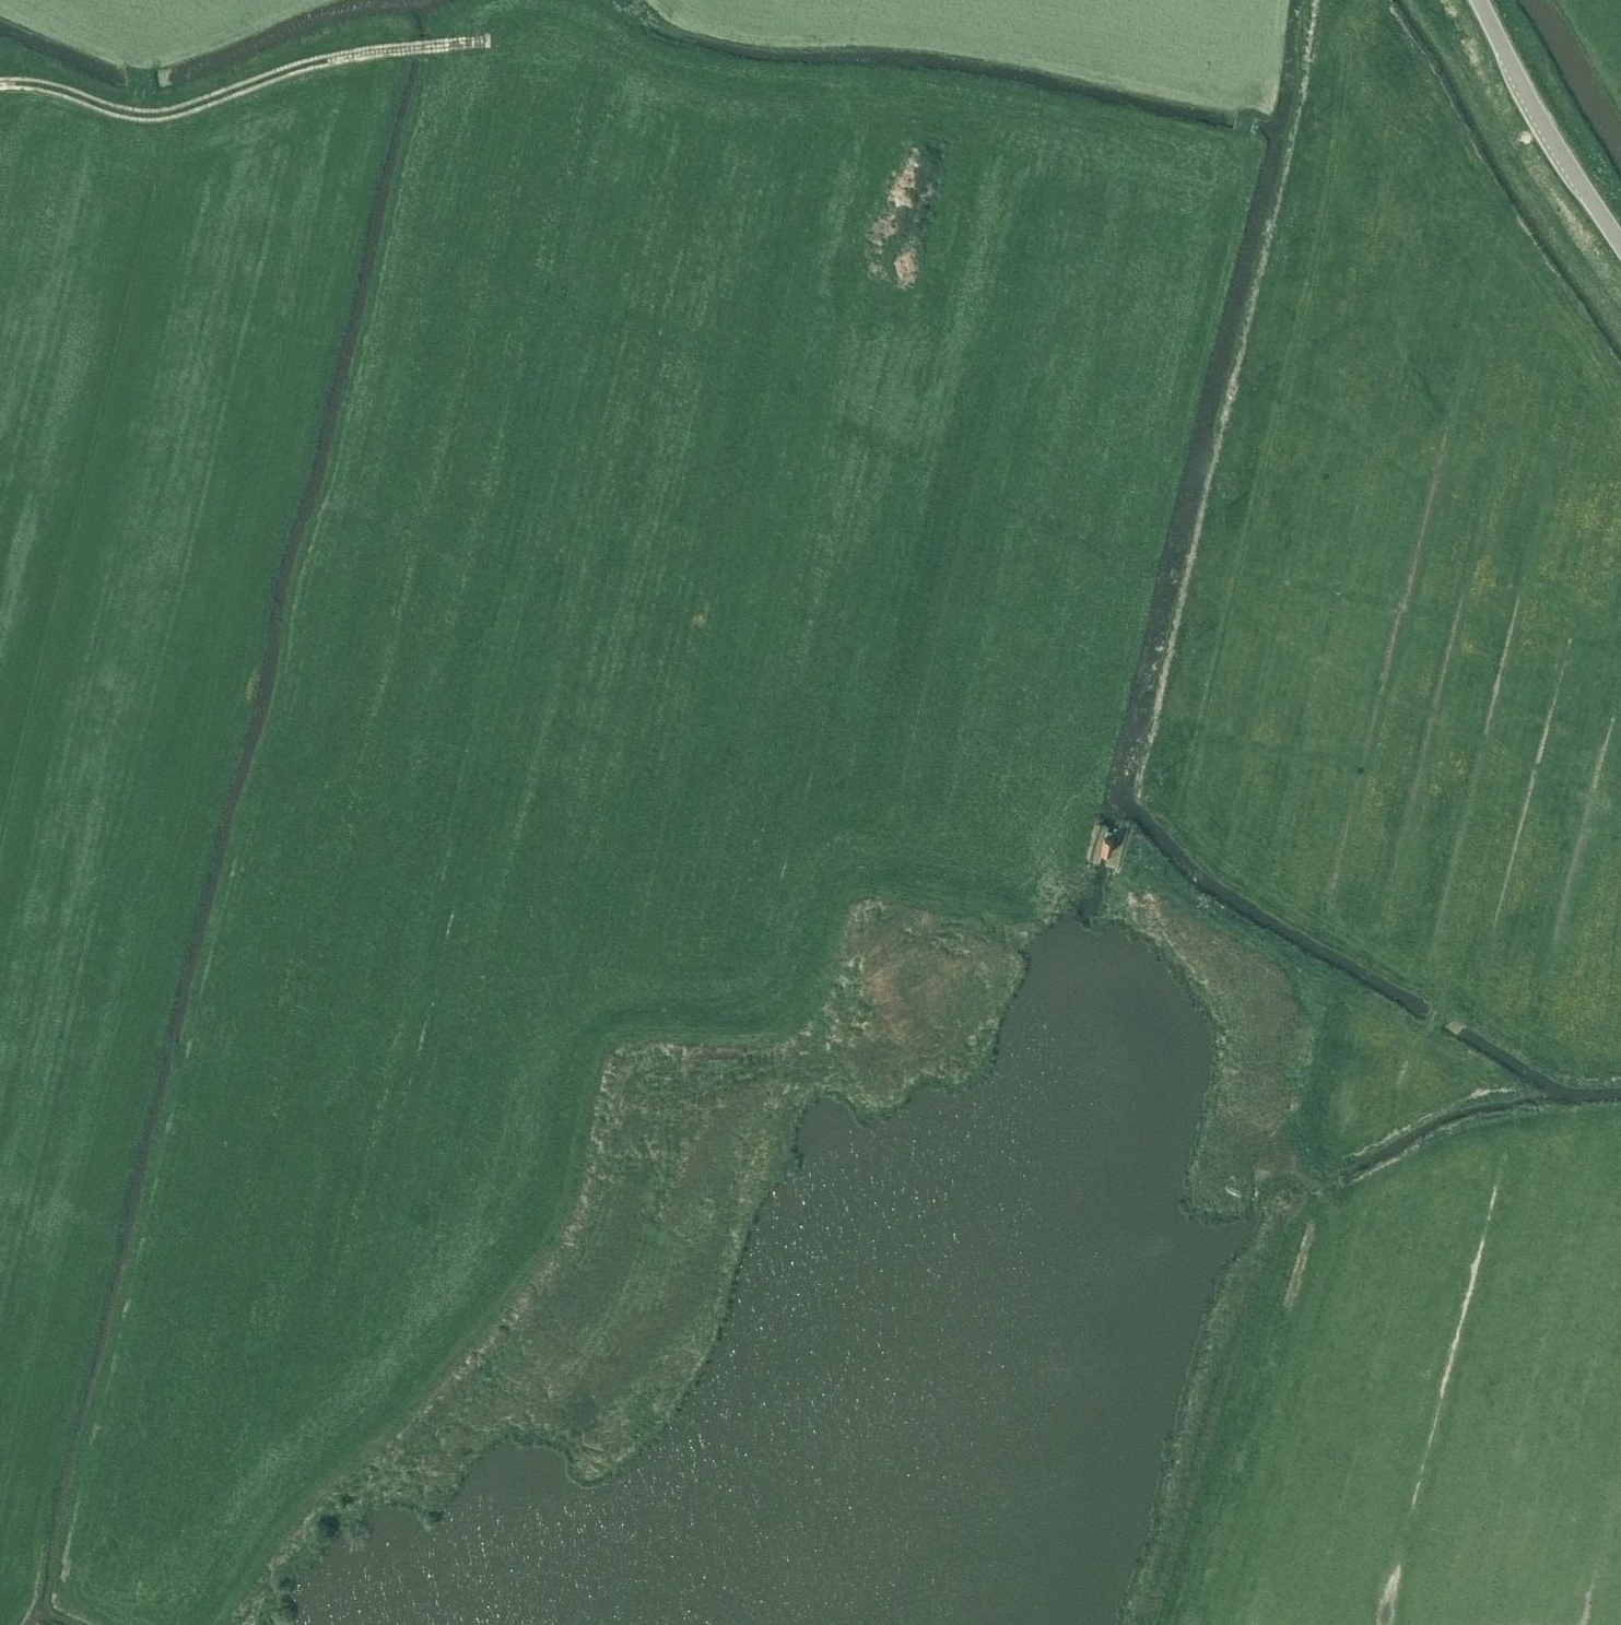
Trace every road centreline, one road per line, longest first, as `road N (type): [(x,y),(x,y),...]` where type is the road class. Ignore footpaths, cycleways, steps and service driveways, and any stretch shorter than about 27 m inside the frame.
road 1 (track): [(0,87),(28,86),(156,119),(340,60),(488,42)]
road 2 (tertiary): [(1620,244),(1545,127),(1478,0)]

